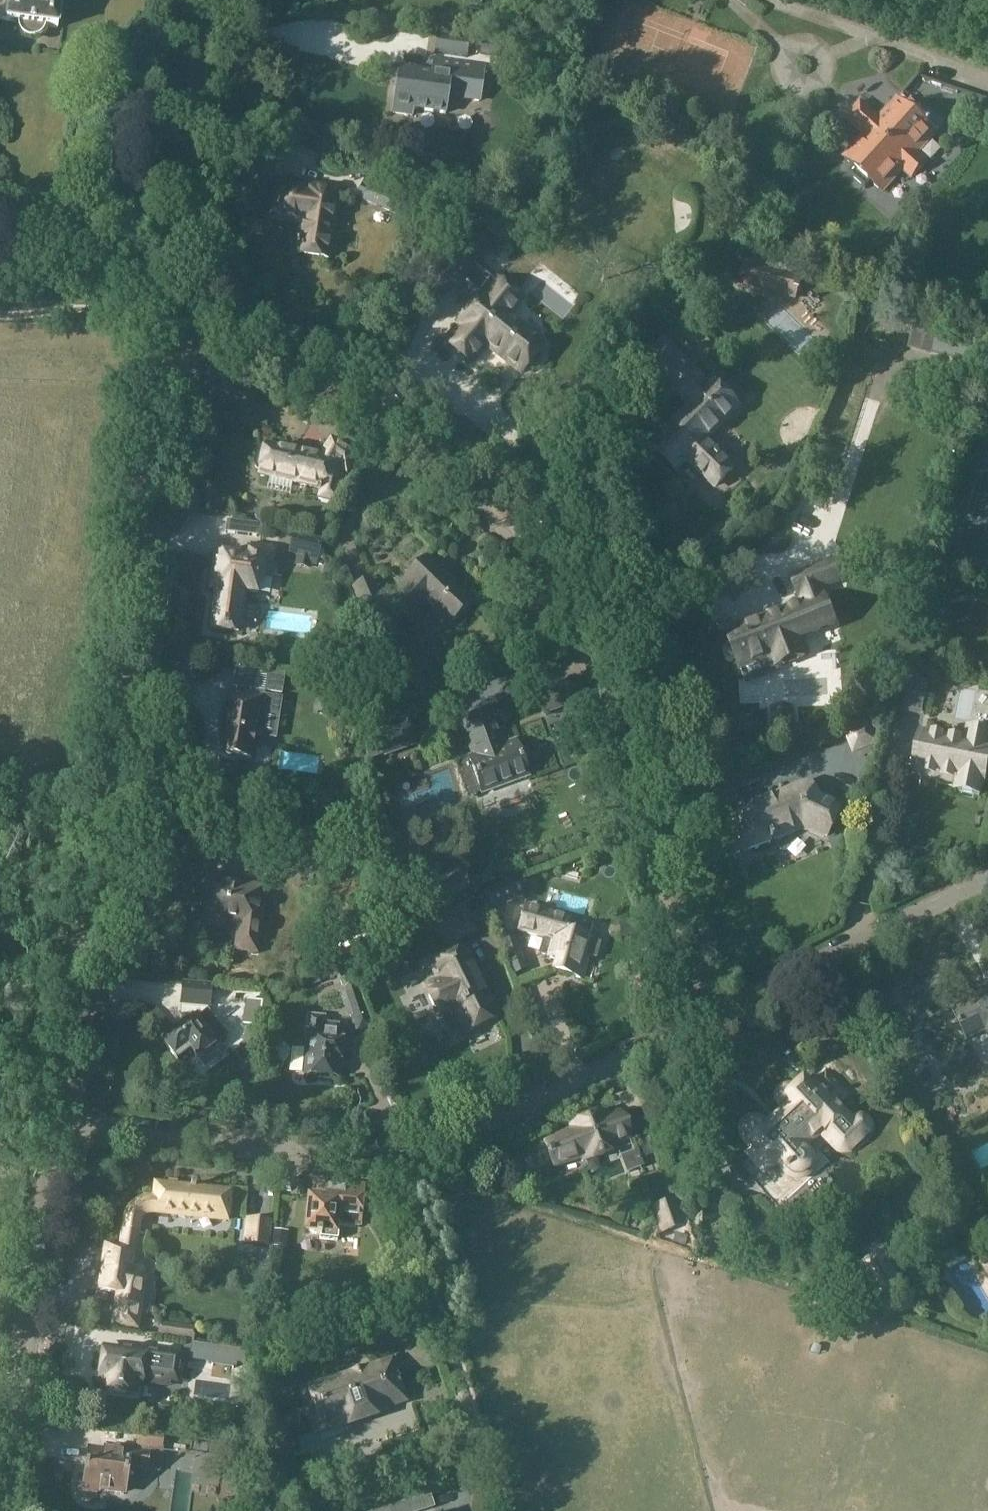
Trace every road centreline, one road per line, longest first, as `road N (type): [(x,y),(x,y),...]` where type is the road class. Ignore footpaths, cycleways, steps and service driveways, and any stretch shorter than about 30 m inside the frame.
road 1 (residential): [(703,1021),(632,756),(582,621),(540,542),(327,355),(169,306)]
road 2 (unclassified): [(58,1124),(169,306)]
road 3 (residential): [(58,1124),(395,1161),(507,1117),(703,1021)]
road 4 (residential): [(3,1510),(58,1124)]
road 5 (track): [(395,1161),(510,1510)]
road 6 (residential): [(703,1021),(987,880)]
road 7 (residential): [(169,306),(213,0)]

